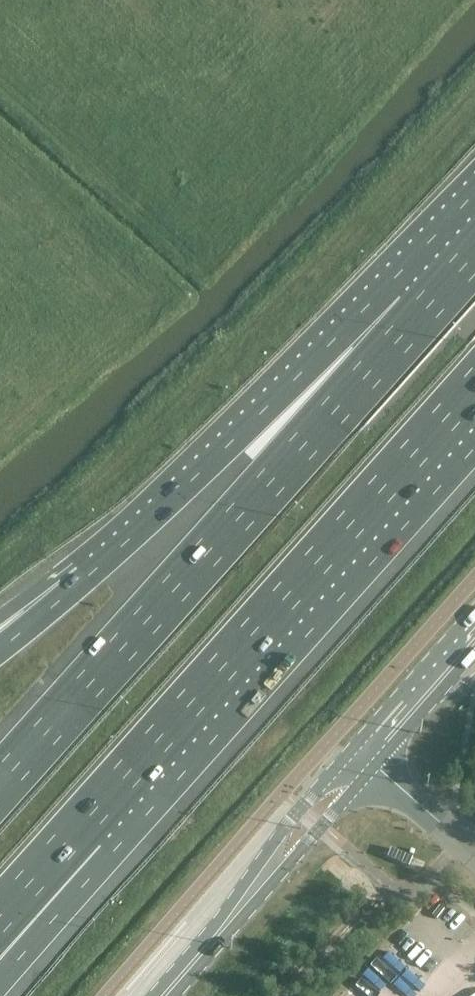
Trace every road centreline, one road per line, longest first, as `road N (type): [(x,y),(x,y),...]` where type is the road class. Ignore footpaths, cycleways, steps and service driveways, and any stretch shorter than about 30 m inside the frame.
road 1 (motorway): [(421,315),(0,786)]
road 2 (motorway): [(90,834),(474,409)]
road 3 (motorway): [(421,315),(232,439),(85,577)]
road 4 (tertiary): [(354,747),(154,995)]
road 5 (tertiary): [(174,995),(375,766)]
road 6 (tertiary): [(474,611),(354,747)]
road 7 (motorway): [(0,956),(90,834)]
road 8 (tertiary): [(375,766),(474,654)]
road 9 (motorway): [(0,929),(90,834)]
road 10 (unclassified): [(474,849),(375,766)]

